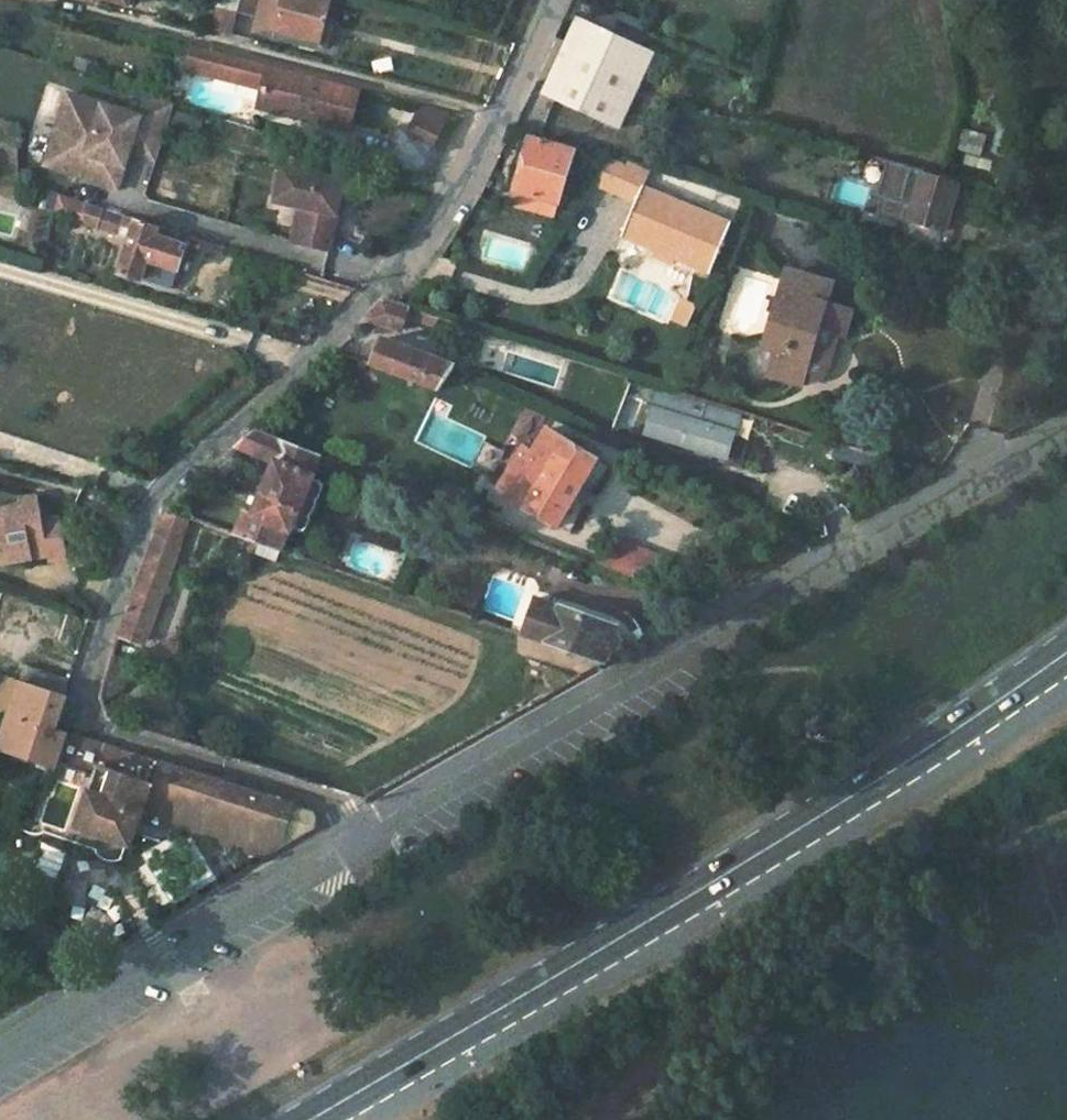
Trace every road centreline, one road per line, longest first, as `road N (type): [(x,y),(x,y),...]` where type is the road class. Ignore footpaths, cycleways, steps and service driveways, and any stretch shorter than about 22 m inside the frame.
road 1 (residential): [(378,822),(78,716),(155,498),(394,271),(505,113),(540,0)]
road 2 (primary): [(1066,653),(809,823),(311,1119)]
road 3 (residential): [(1066,425),(378,822)]
road 4 (residential): [(378,822),(0,1052)]

